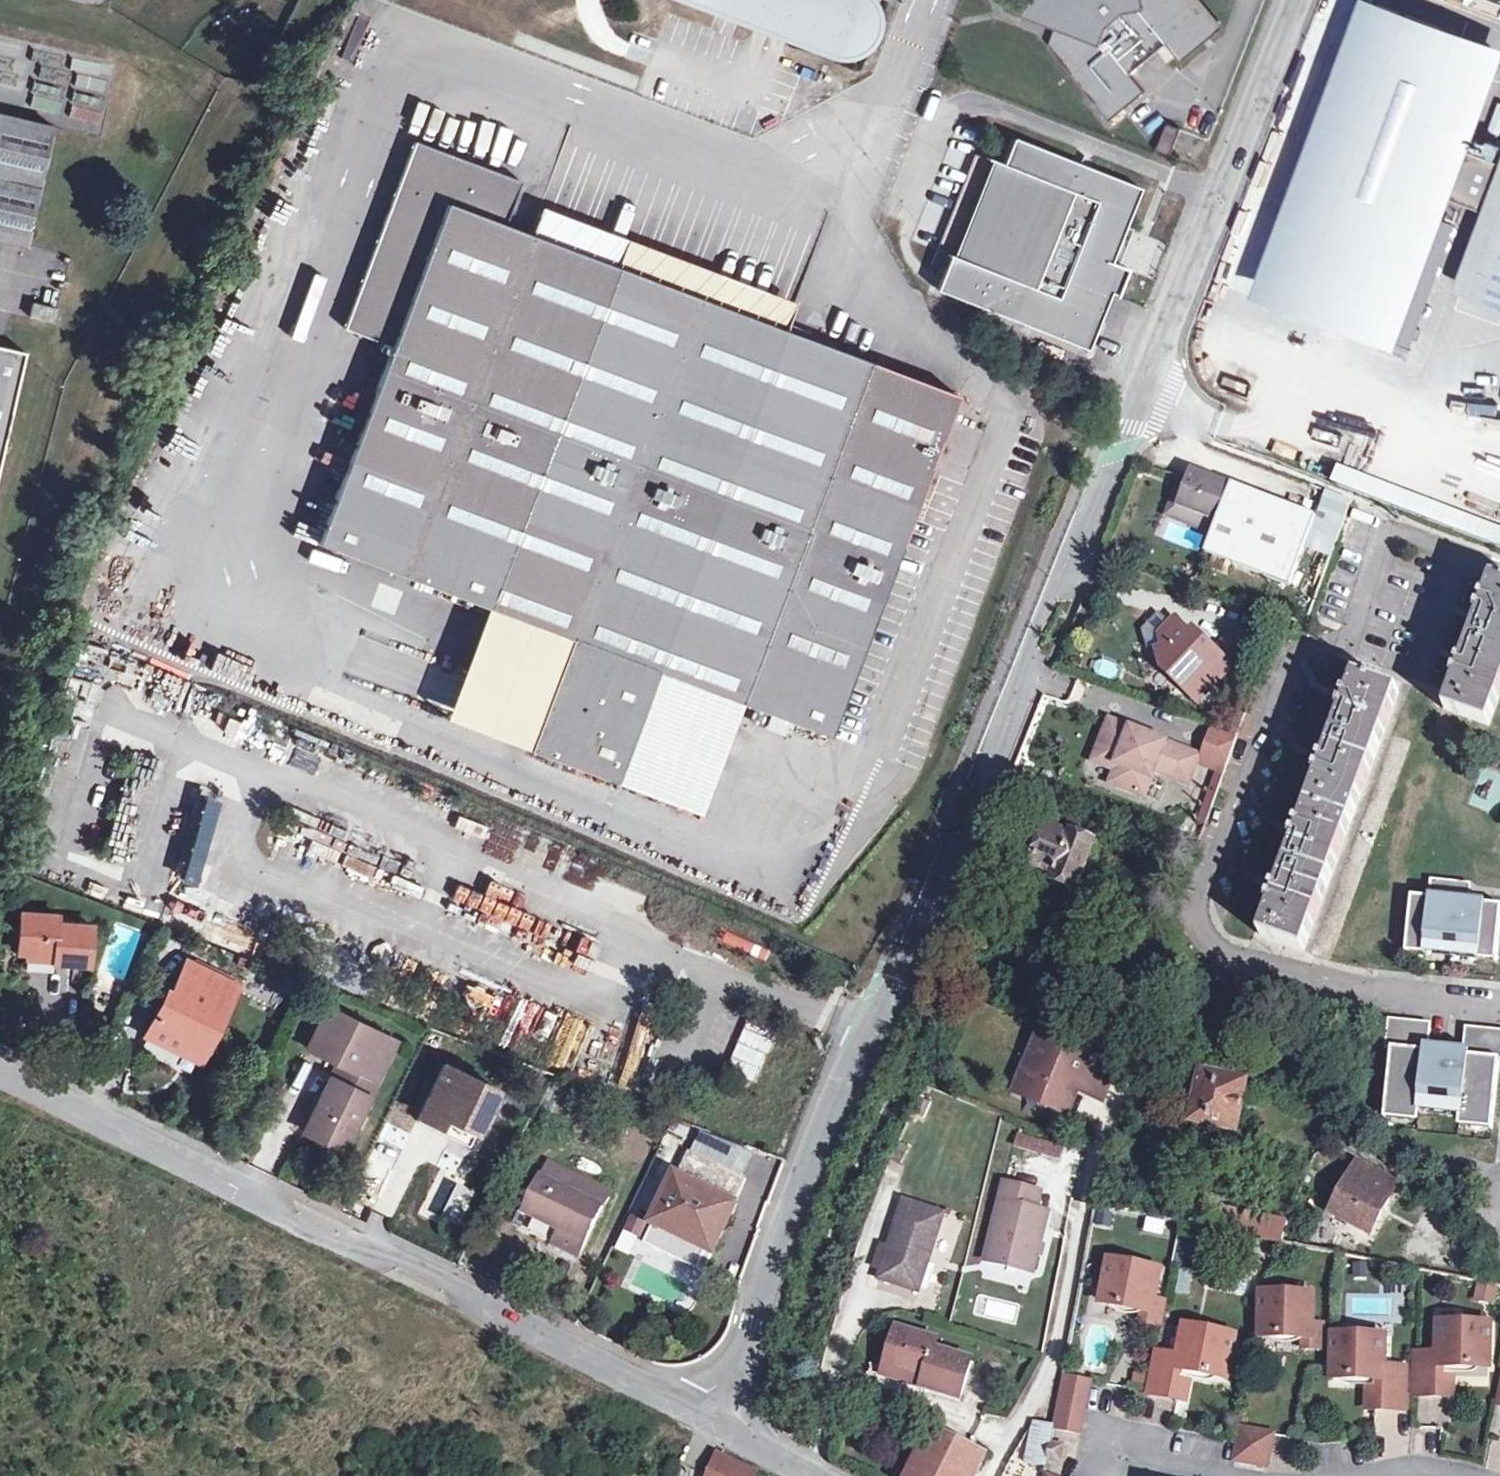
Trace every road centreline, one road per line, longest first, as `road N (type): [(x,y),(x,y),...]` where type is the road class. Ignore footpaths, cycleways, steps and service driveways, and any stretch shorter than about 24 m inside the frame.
road 1 (unclassified): [(715,1418),(1297,0)]
road 2 (unclassified): [(0,1072),(715,1418)]
road 3 (residential): [(1345,640),(1287,658),(1192,913),(1211,947),(1318,972)]
road 4 (residential): [(1318,972),(1410,712),(1419,668)]
road 5 (residential): [(1463,552),(1388,524),(1345,640)]
road 6 (residential): [(1318,972),(1422,996),(1499,1000)]
road 7 (residential): [(1122,1448),(1282,1475)]
road 8 (residential): [(1336,1475),(1415,1465),(1484,1475)]
road 9 (unclassified): [(715,1418),(834,1475)]
road 10 (residential): [(1419,668),(1463,552)]

